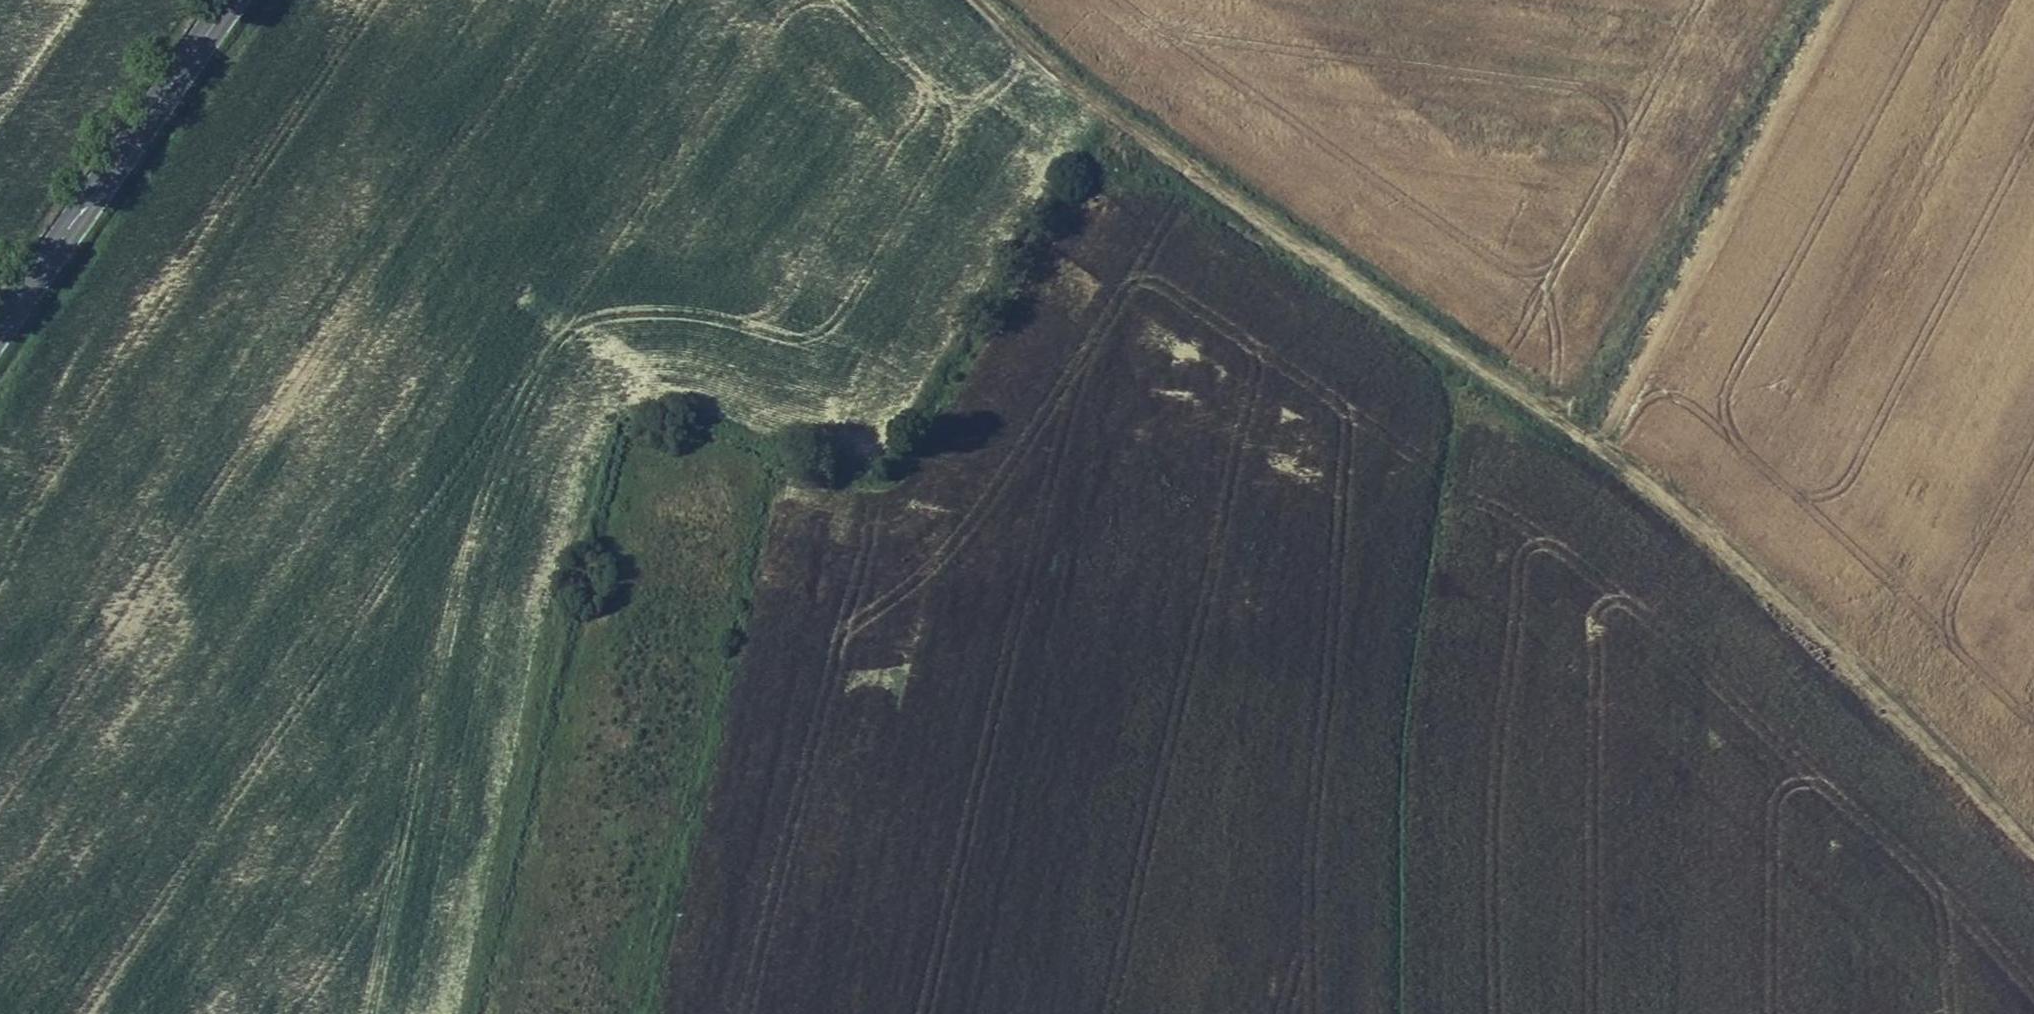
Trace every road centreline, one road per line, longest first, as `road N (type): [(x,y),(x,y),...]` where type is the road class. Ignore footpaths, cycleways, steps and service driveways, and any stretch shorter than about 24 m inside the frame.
road 1 (track): [(2033,864),(1679,517),(1570,429),(1121,105),(1011,0)]
road 2 (primary): [(0,313),(225,0)]

